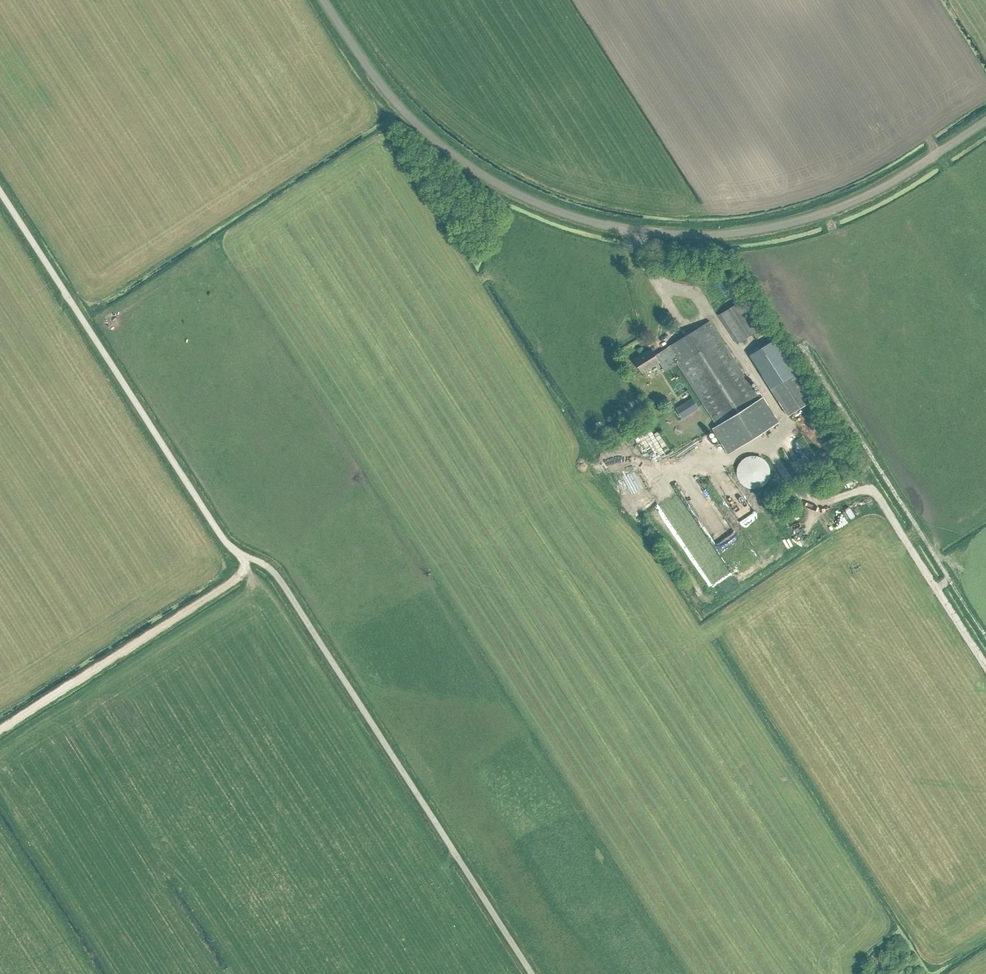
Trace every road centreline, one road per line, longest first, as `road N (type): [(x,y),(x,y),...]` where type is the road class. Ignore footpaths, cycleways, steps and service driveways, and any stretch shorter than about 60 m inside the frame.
road 1 (track): [(0,187),(214,526),(276,571),(534,973)]
road 2 (unclassified): [(985,130),(835,220),(764,239),(670,246),(585,231),(524,207),(450,158),(385,97),(318,0)]

